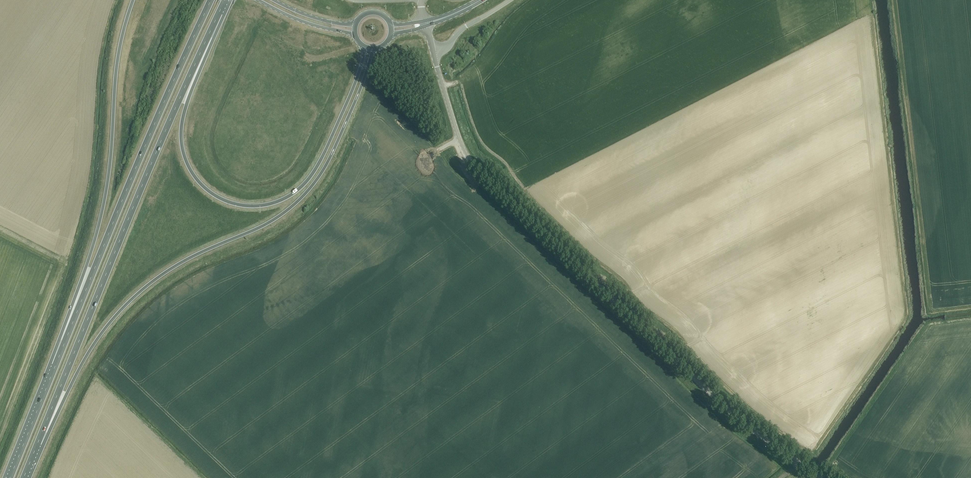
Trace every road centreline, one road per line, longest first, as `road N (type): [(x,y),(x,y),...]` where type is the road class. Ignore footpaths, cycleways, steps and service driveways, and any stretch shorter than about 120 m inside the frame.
road 1 (tertiary): [(819,477),(723,406),(473,165),(433,51)]
road 2 (trunk): [(52,405),(120,310),(150,283),(296,203),(330,156),(376,49)]
road 3 (trunk): [(363,46),(356,79),(309,177),(272,204),(225,201),(194,176),(181,143),(219,13)]
road 4 (trunk): [(52,405),(219,13)]
road 5 (trunk): [(211,0),(56,365)]
road 6 (trunk): [(133,0),(119,50),(100,216),(56,365)]
road 7 (trunk): [(56,365),(10,477)]

